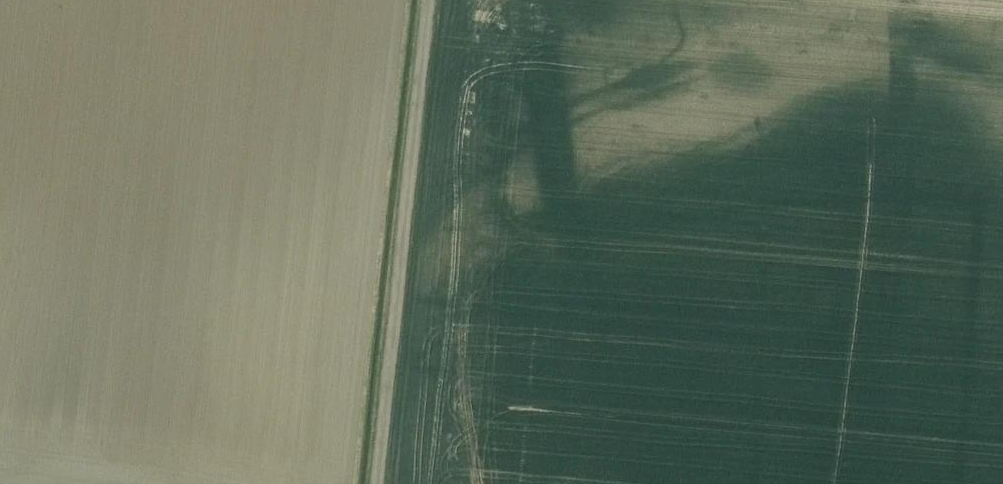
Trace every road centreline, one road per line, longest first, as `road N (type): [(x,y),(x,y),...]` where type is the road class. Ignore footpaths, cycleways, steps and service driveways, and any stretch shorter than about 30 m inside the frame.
road 1 (track): [(427,0),(377,483)]

